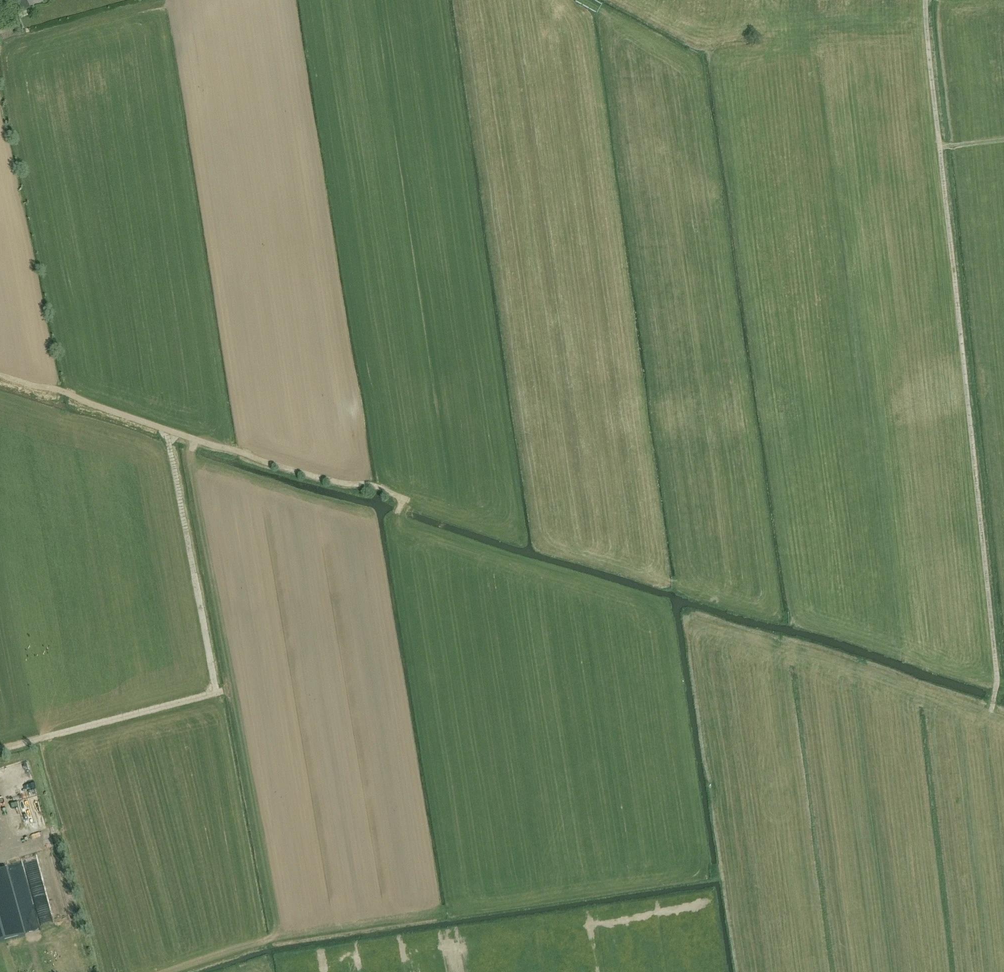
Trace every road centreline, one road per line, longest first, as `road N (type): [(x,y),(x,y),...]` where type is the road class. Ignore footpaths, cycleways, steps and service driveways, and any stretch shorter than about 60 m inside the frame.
road 1 (track): [(992,708),(999,674),(926,0)]
road 2 (track): [(0,749),(215,693),(166,430)]
road 3 (track): [(407,500),(0,375)]

